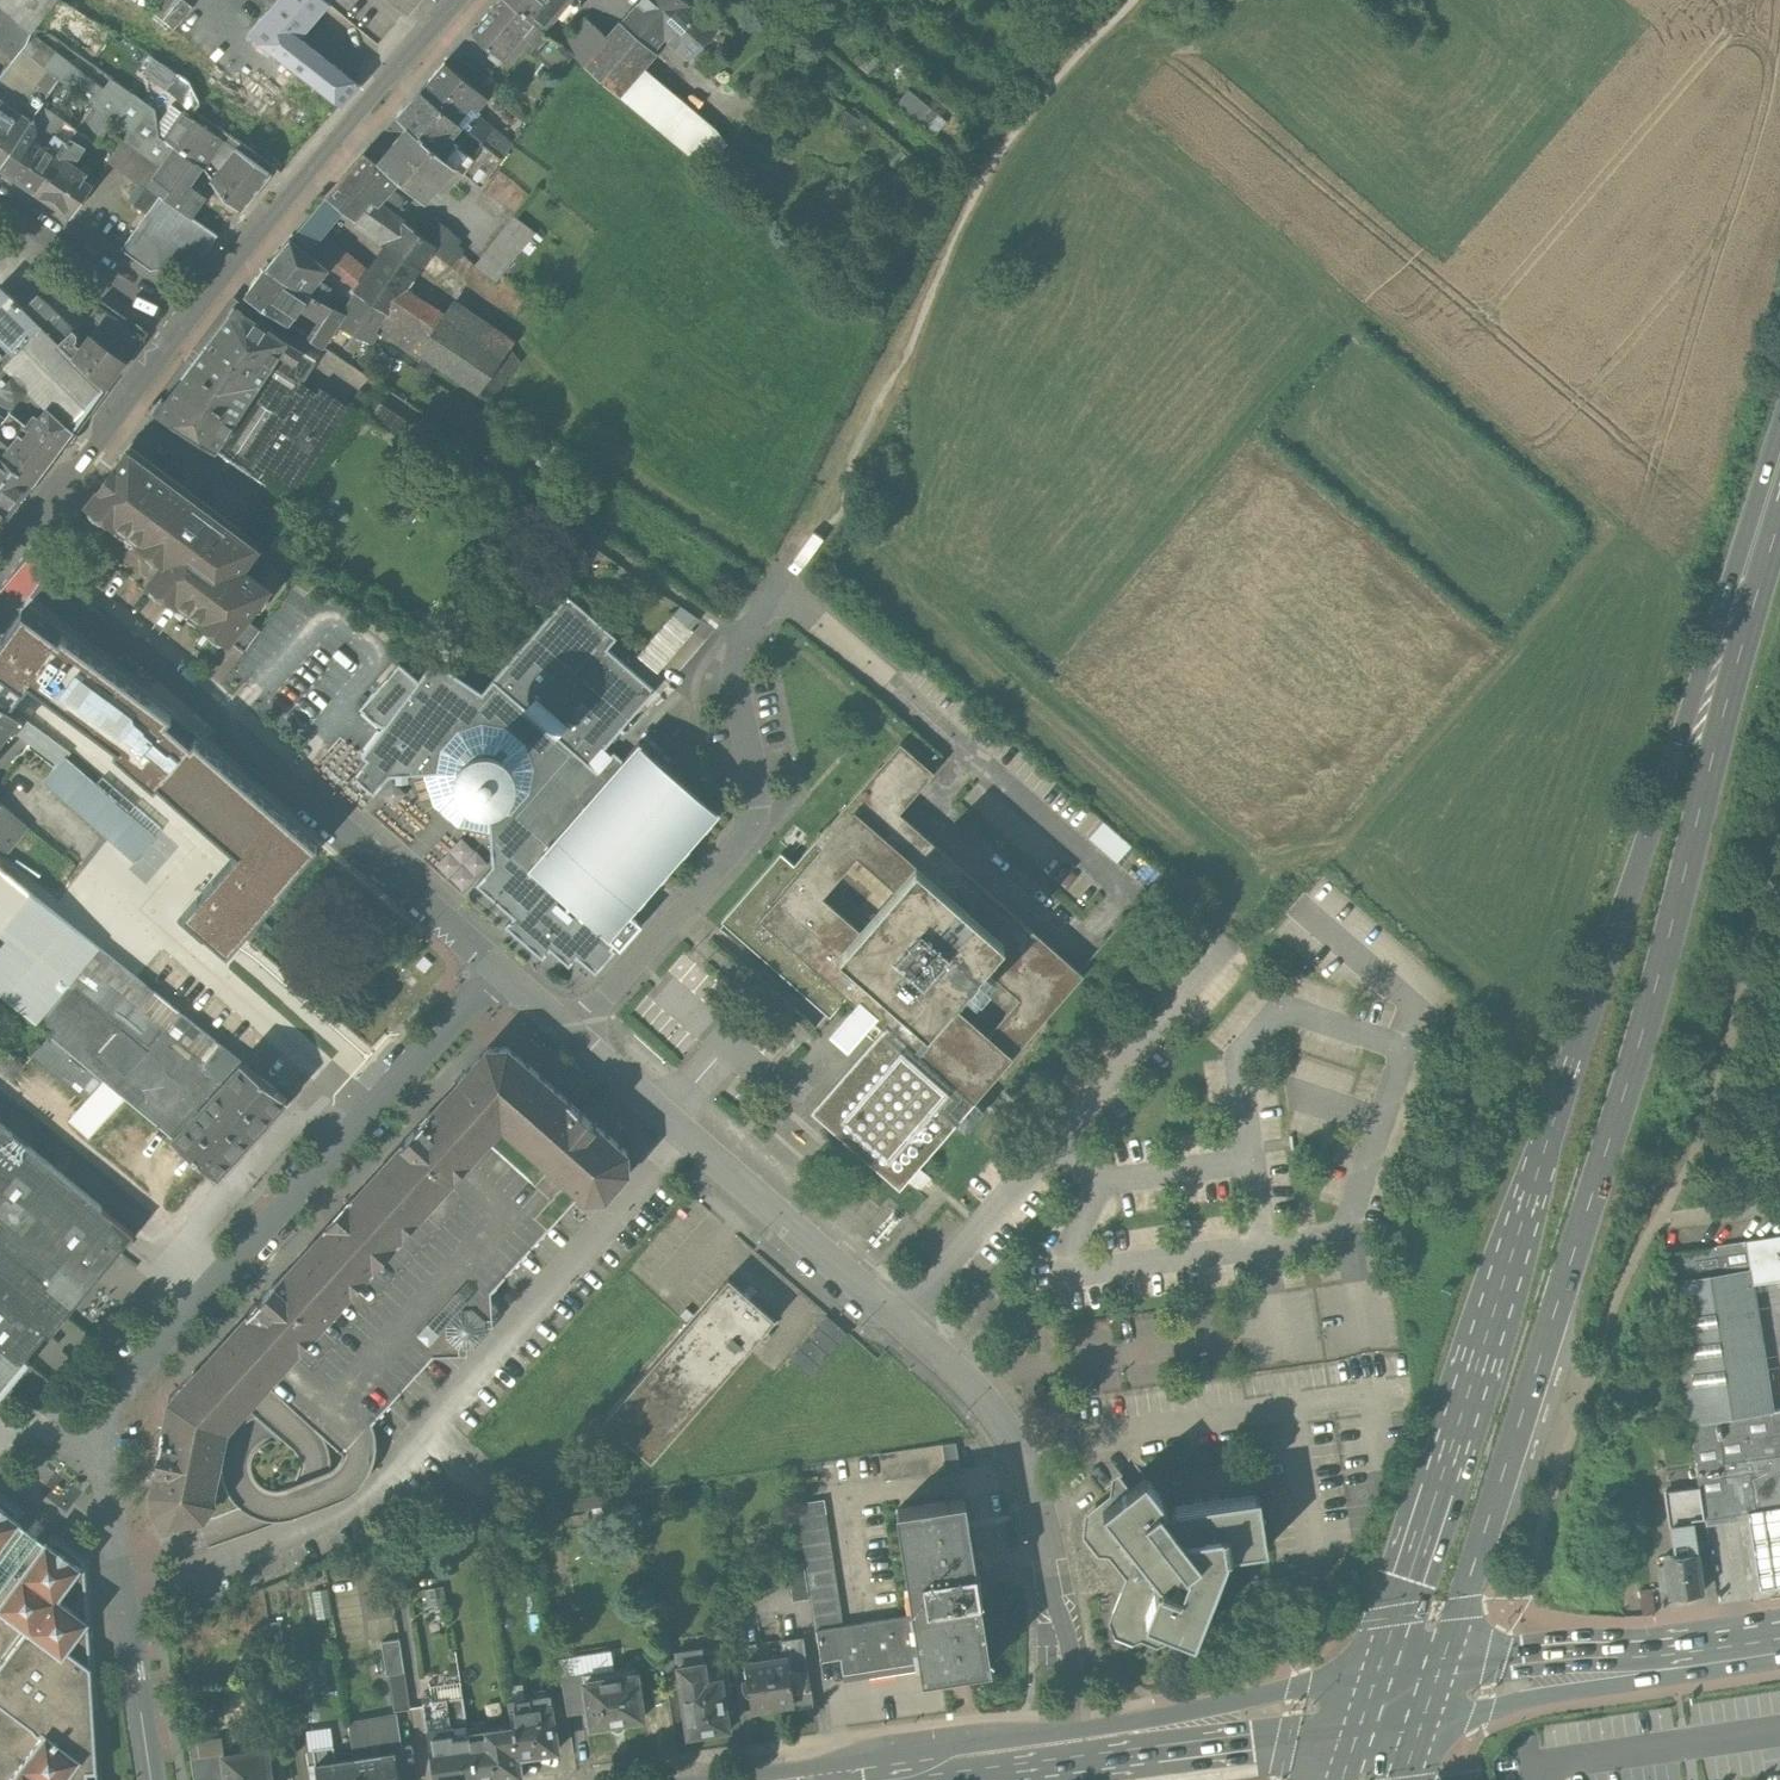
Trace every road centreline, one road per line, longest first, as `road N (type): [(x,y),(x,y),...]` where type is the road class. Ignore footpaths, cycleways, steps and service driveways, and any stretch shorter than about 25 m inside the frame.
road 1 (track): [(1226,957),(1276,876),(1621,557),(1623,535),(1080,58)]
road 2 (primary): [(1757,572),(1681,743),(1369,1700)]
road 3 (primary): [(1434,1692),(1528,1404),(1720,752),(1757,572)]
road 4 (residential): [(1073,1656),(1050,1588),(1029,1478),(993,1413),(898,1319),(570,1038)]
road 5 (track): [(1132,0),(983,180),(846,480),(847,518),(806,548)]
road 6 (residential): [(500,977),(284,776),(19,555)]
road 7 (residential): [(104,1463),(115,1425),(204,1312),(500,977)]
road 8 (unclassified): [(806,548),(734,664),(754,813),(746,840),(570,1038)]
road 9 (residential): [(184,325),(466,0)]
road 10 (secondary): [(1434,1692),(1779,1638)]
road 11 (residential): [(156,1779),(104,1463)]
road 12 (secondary): [(1066,1744),(1369,1700)]
road 13 (residential): [(19,555),(184,325)]
road 14 (secondary): [(832,1779),(1066,1744)]
road 15 (residential): [(0,195),(184,325)]

